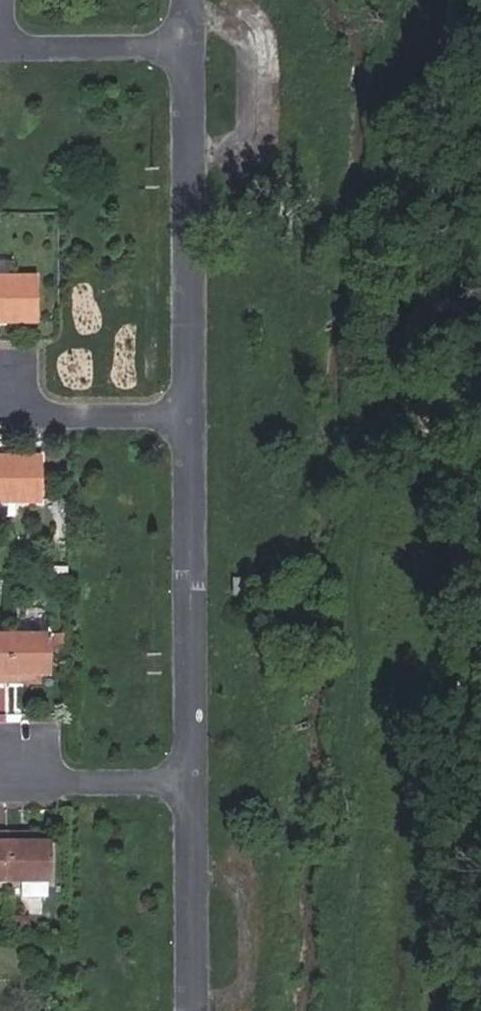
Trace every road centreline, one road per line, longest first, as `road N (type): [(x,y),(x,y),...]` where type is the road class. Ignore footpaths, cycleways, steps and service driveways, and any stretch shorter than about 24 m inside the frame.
road 1 (residential): [(188,0),(193,1010)]

